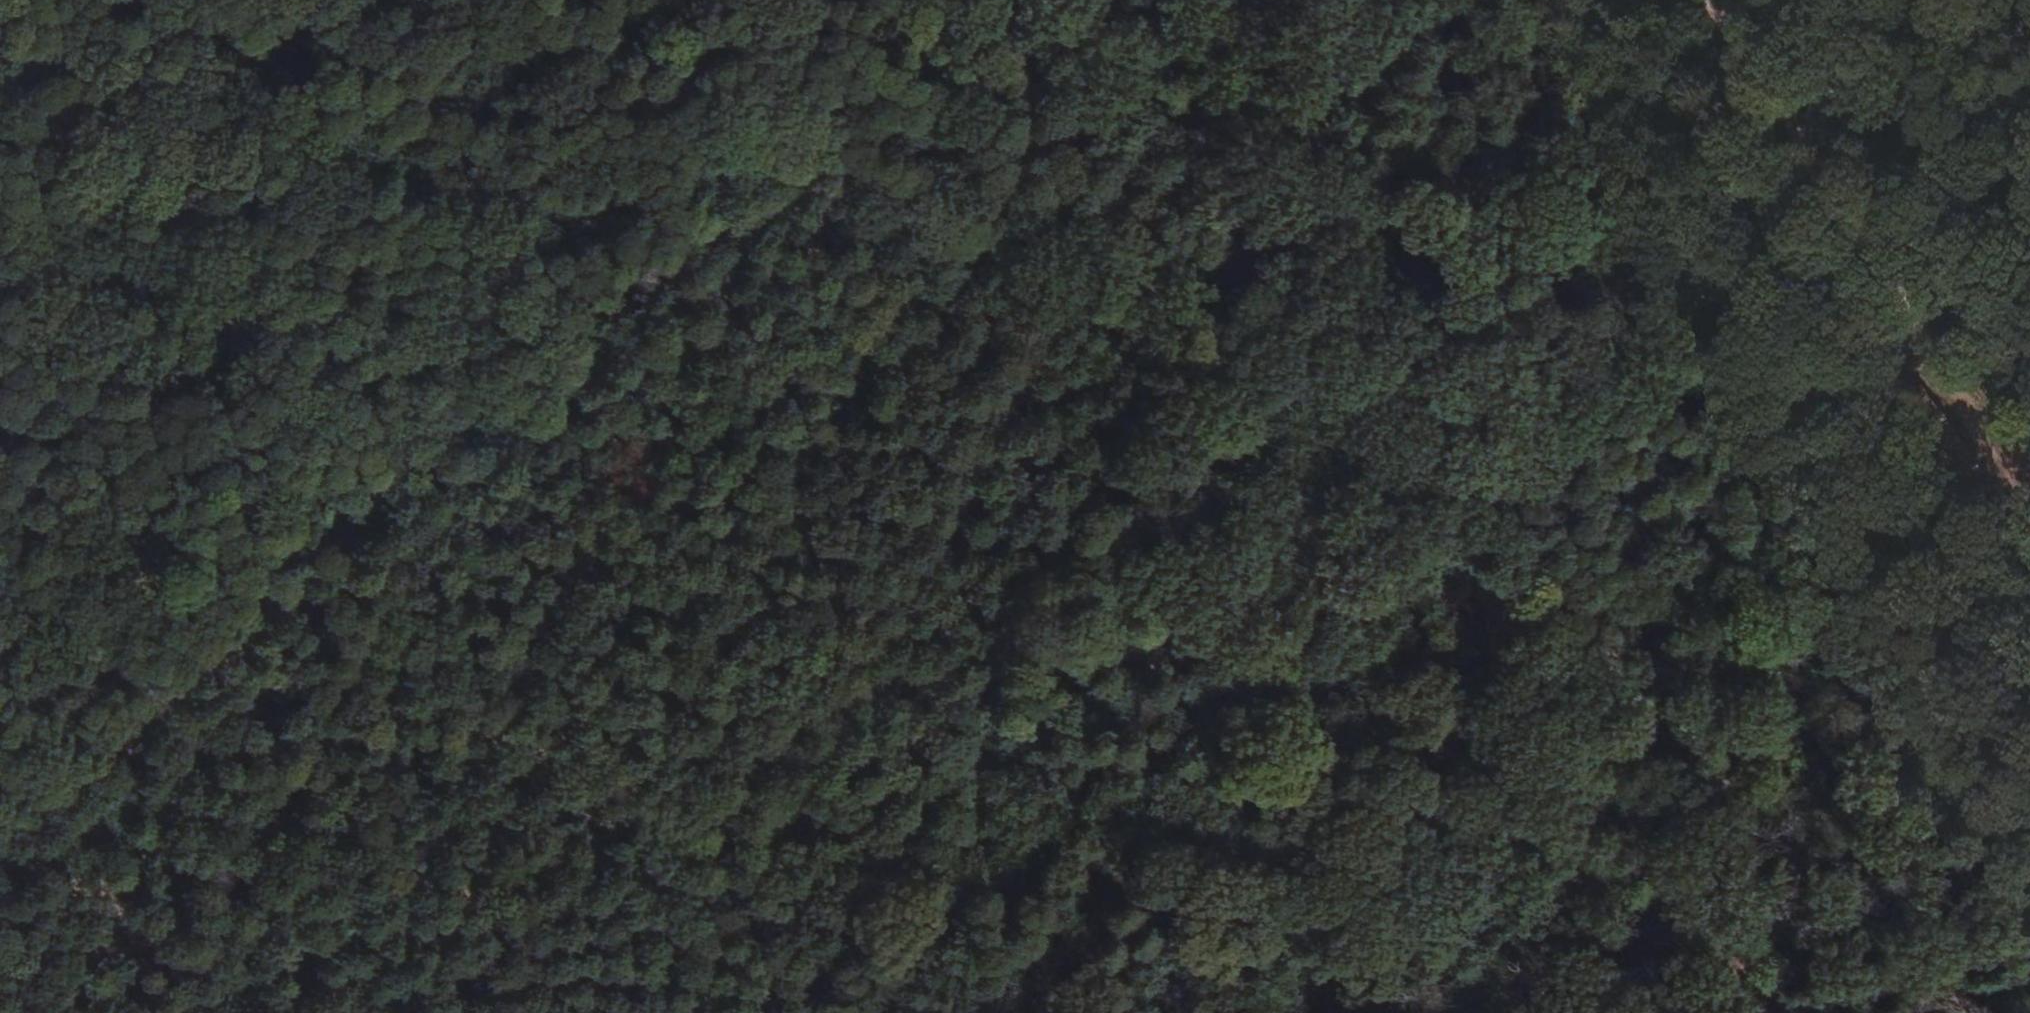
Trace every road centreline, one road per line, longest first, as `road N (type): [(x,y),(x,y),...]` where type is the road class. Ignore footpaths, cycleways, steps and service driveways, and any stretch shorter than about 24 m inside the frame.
road 1 (track): [(1923,350),(974,0)]
road 2 (track): [(2029,512),(1686,0)]

